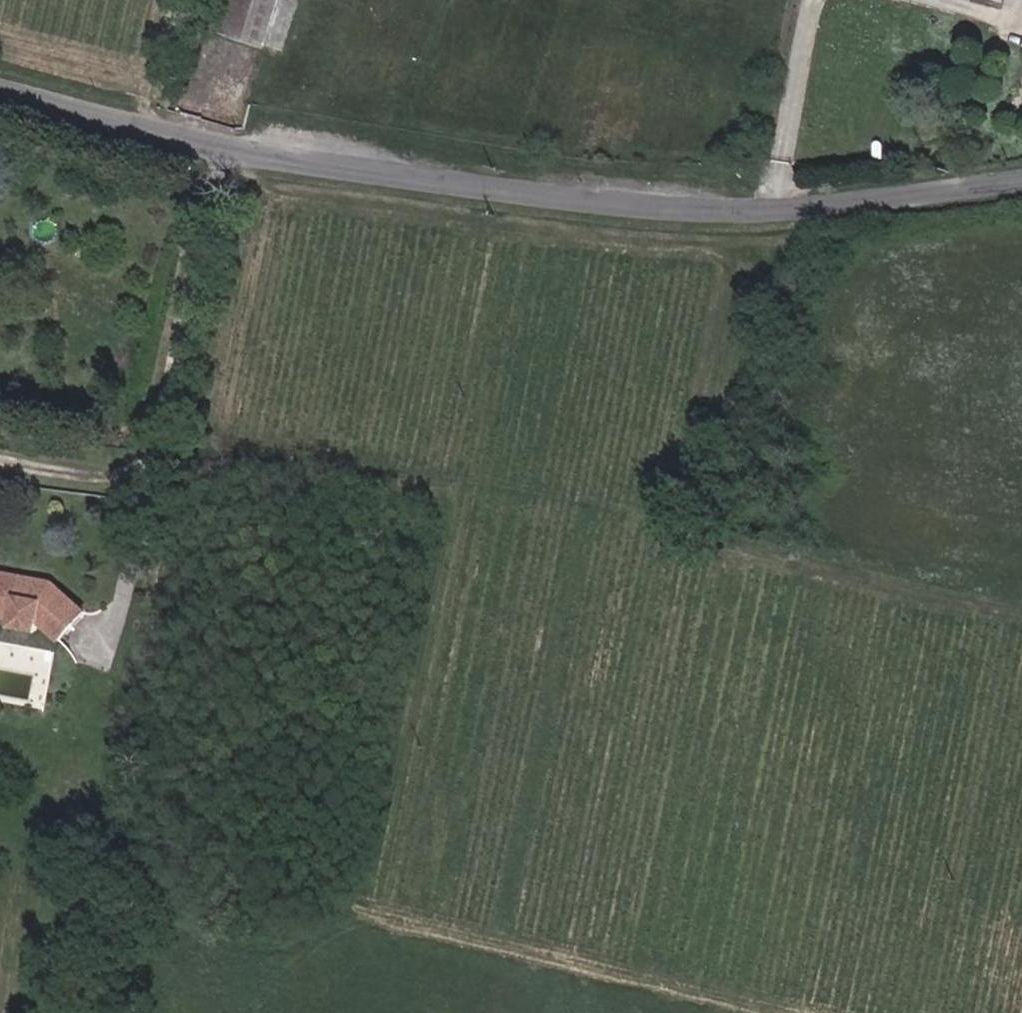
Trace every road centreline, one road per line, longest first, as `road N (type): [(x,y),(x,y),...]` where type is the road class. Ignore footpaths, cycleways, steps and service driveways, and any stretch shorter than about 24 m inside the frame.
road 1 (unclassified): [(0,94),(256,157),(756,218),(1021,190)]

